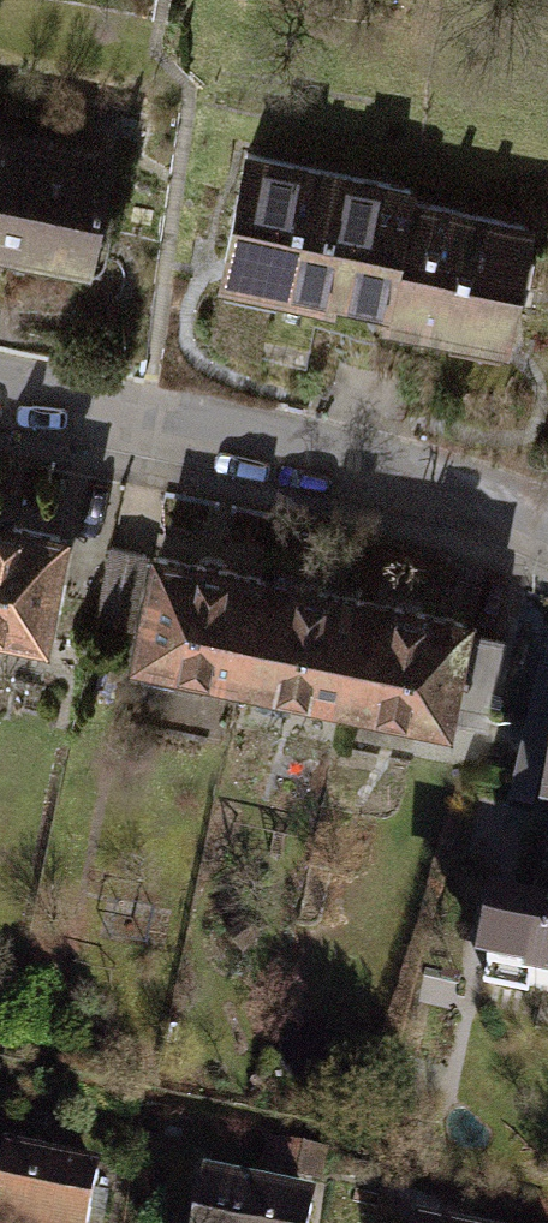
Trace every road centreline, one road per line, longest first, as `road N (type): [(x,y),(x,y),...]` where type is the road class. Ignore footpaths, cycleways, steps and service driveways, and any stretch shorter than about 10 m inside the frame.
road 1 (residential): [(0,389),(292,446),(547,534)]

